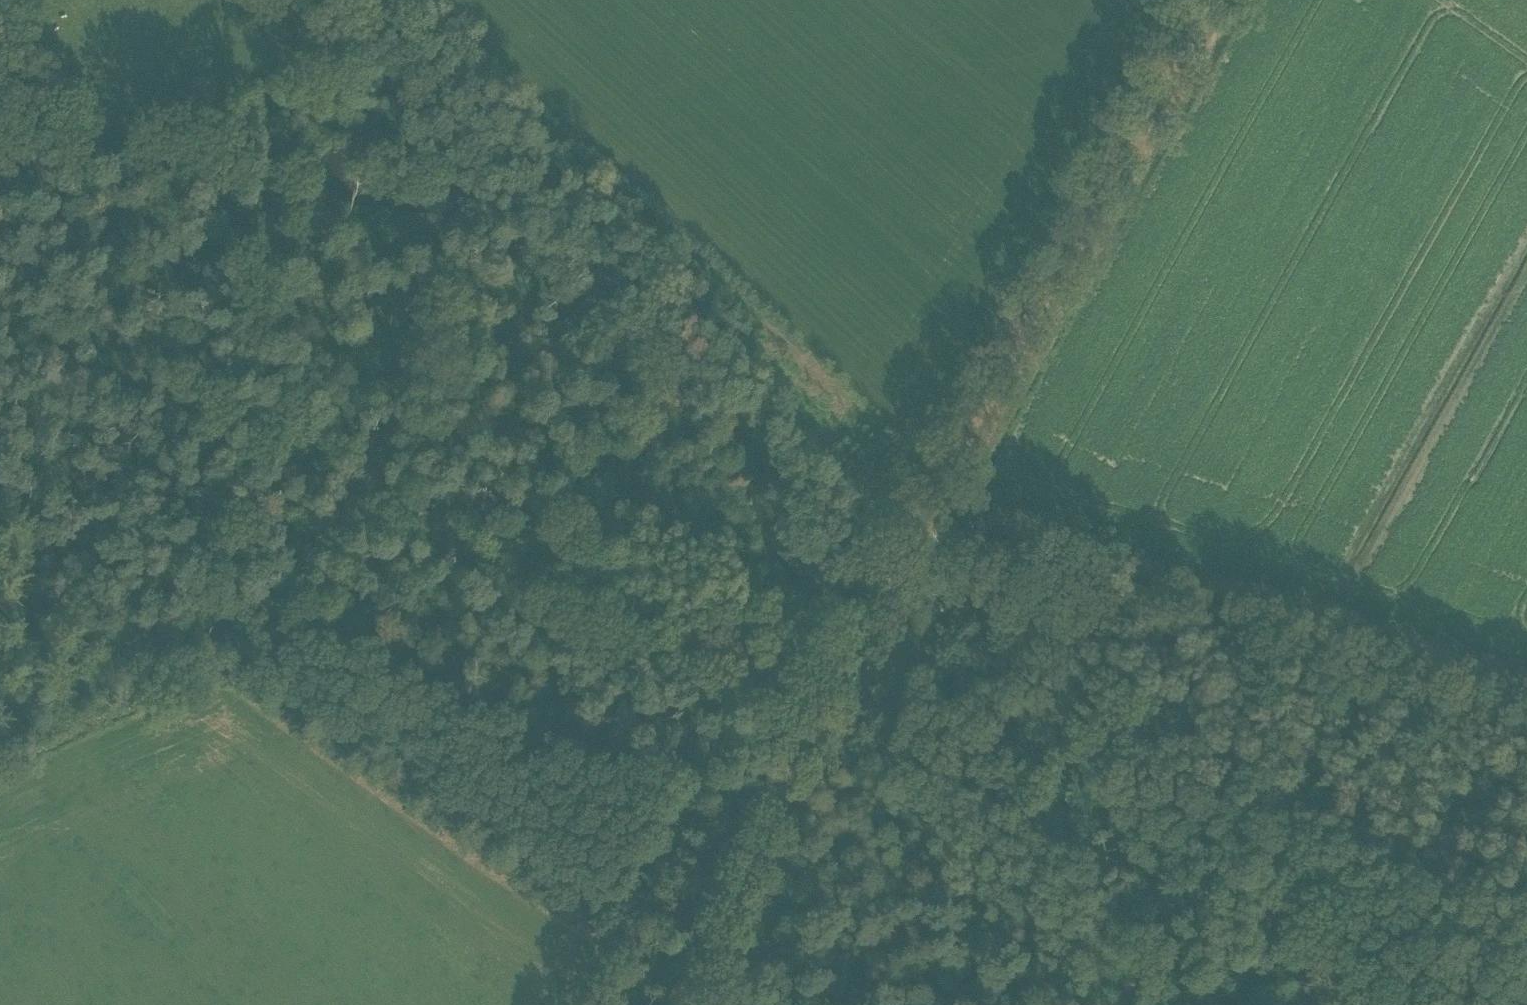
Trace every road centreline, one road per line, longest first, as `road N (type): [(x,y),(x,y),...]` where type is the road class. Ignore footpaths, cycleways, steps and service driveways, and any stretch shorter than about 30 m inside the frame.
road 1 (track): [(1526,737),(917,532)]
road 2 (track): [(917,532),(1211,0)]
road 3 (track): [(856,635),(760,824),(696,1004)]

